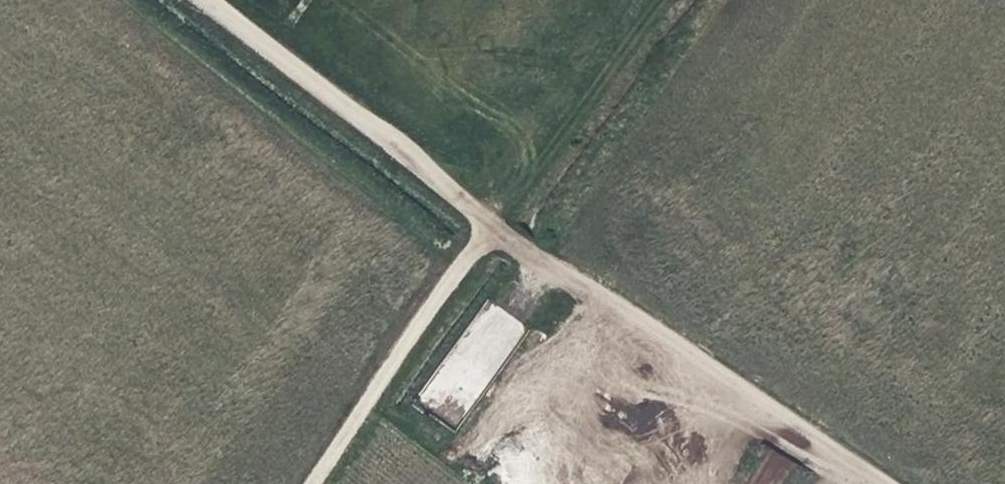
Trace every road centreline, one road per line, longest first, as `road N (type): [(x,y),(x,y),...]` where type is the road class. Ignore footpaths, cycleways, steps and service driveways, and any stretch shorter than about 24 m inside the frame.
road 1 (track): [(882,483),(214,0)]
road 2 (track): [(496,208),(302,483)]
road 3 (track): [(496,208),(646,0)]

